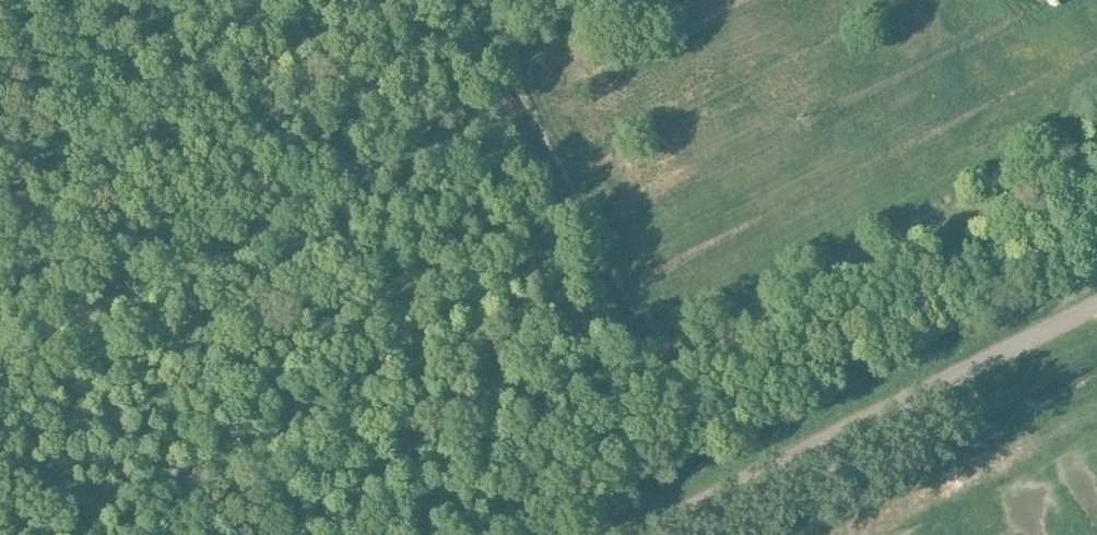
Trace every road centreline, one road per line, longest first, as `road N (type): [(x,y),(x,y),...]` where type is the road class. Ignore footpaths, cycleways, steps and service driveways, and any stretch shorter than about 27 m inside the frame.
road 1 (unclassified): [(637,534),(1096,303)]

